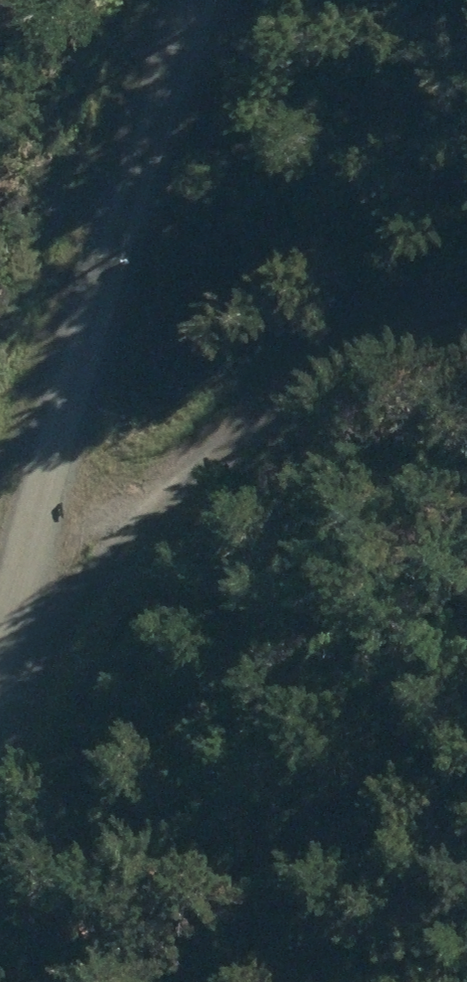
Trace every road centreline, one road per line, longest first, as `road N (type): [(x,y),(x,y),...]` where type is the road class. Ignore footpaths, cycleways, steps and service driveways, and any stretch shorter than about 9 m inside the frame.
road 1 (track): [(0,649),(184,0)]
road 2 (track): [(0,674),(320,361),(466,316)]

